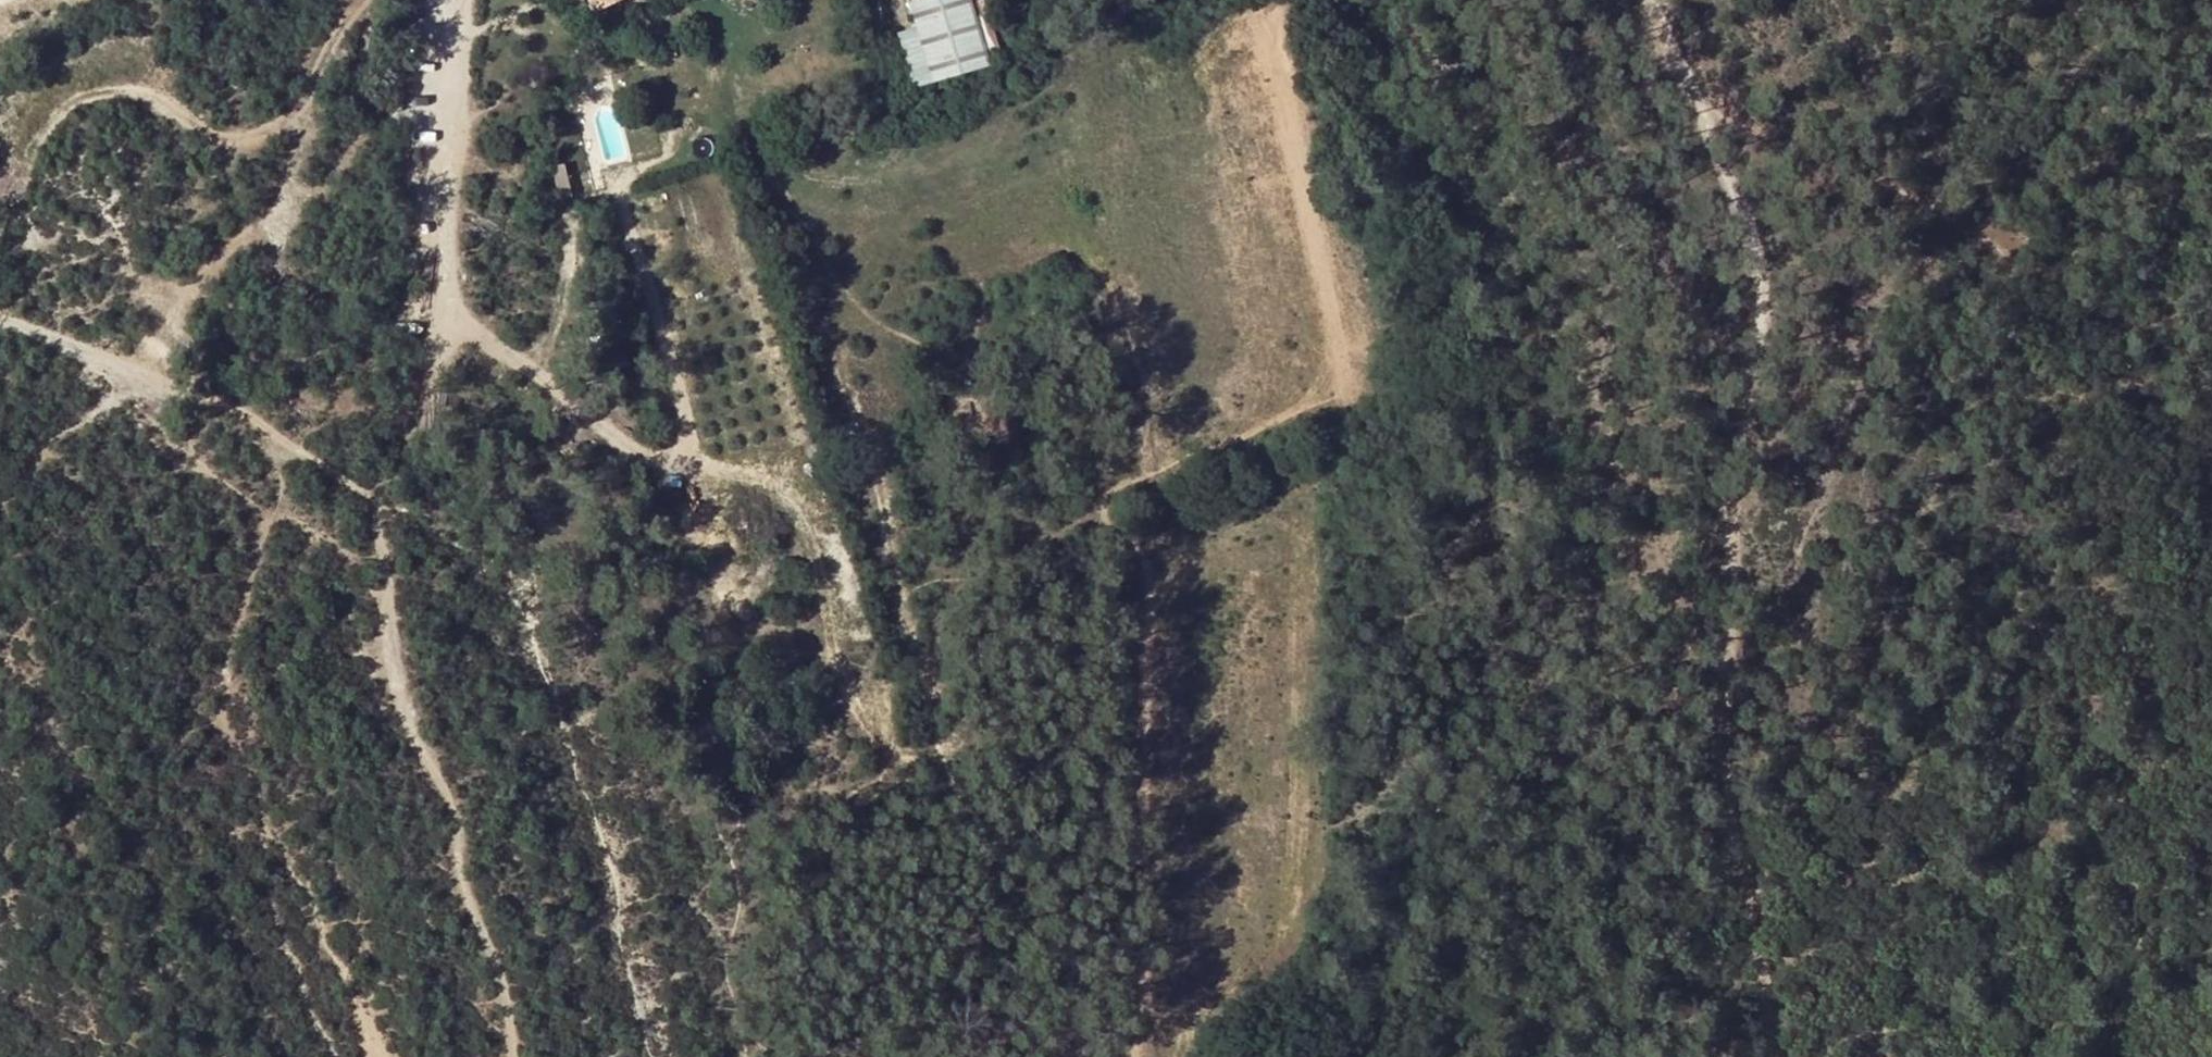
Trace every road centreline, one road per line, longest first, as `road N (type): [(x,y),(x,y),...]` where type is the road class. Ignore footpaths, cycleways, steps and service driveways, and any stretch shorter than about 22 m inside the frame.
road 1 (track): [(1691,96),(1760,266),(1732,563),(1776,1056)]
road 2 (track): [(458,0),(447,288),(467,338),(516,361),(614,435),(676,461),(689,443),(652,296)]

